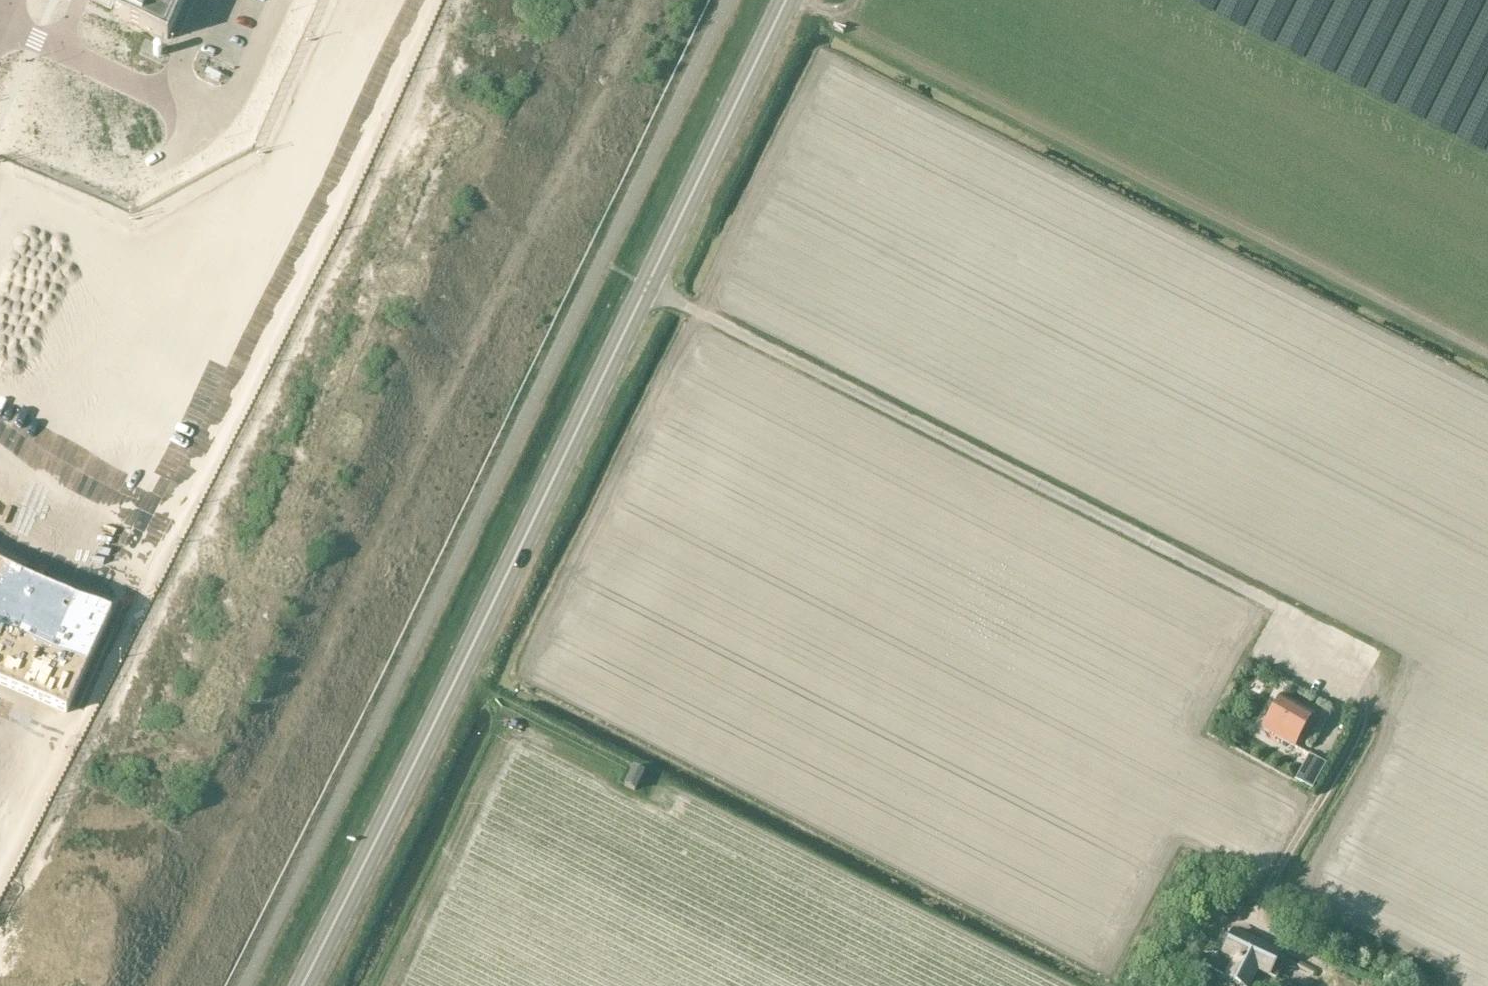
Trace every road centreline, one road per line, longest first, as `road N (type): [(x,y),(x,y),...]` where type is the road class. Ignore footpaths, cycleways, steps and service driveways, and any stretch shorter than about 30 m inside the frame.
road 1 (secondary): [(302,985),(790,0)]
road 2 (track): [(437,129),(251,598),(236,561)]
road 3 (track): [(1452,985),(1436,961),(1324,902),(1315,887),(1388,751),(1388,730),(1361,700)]
road 4 (track): [(385,985),(501,739)]

